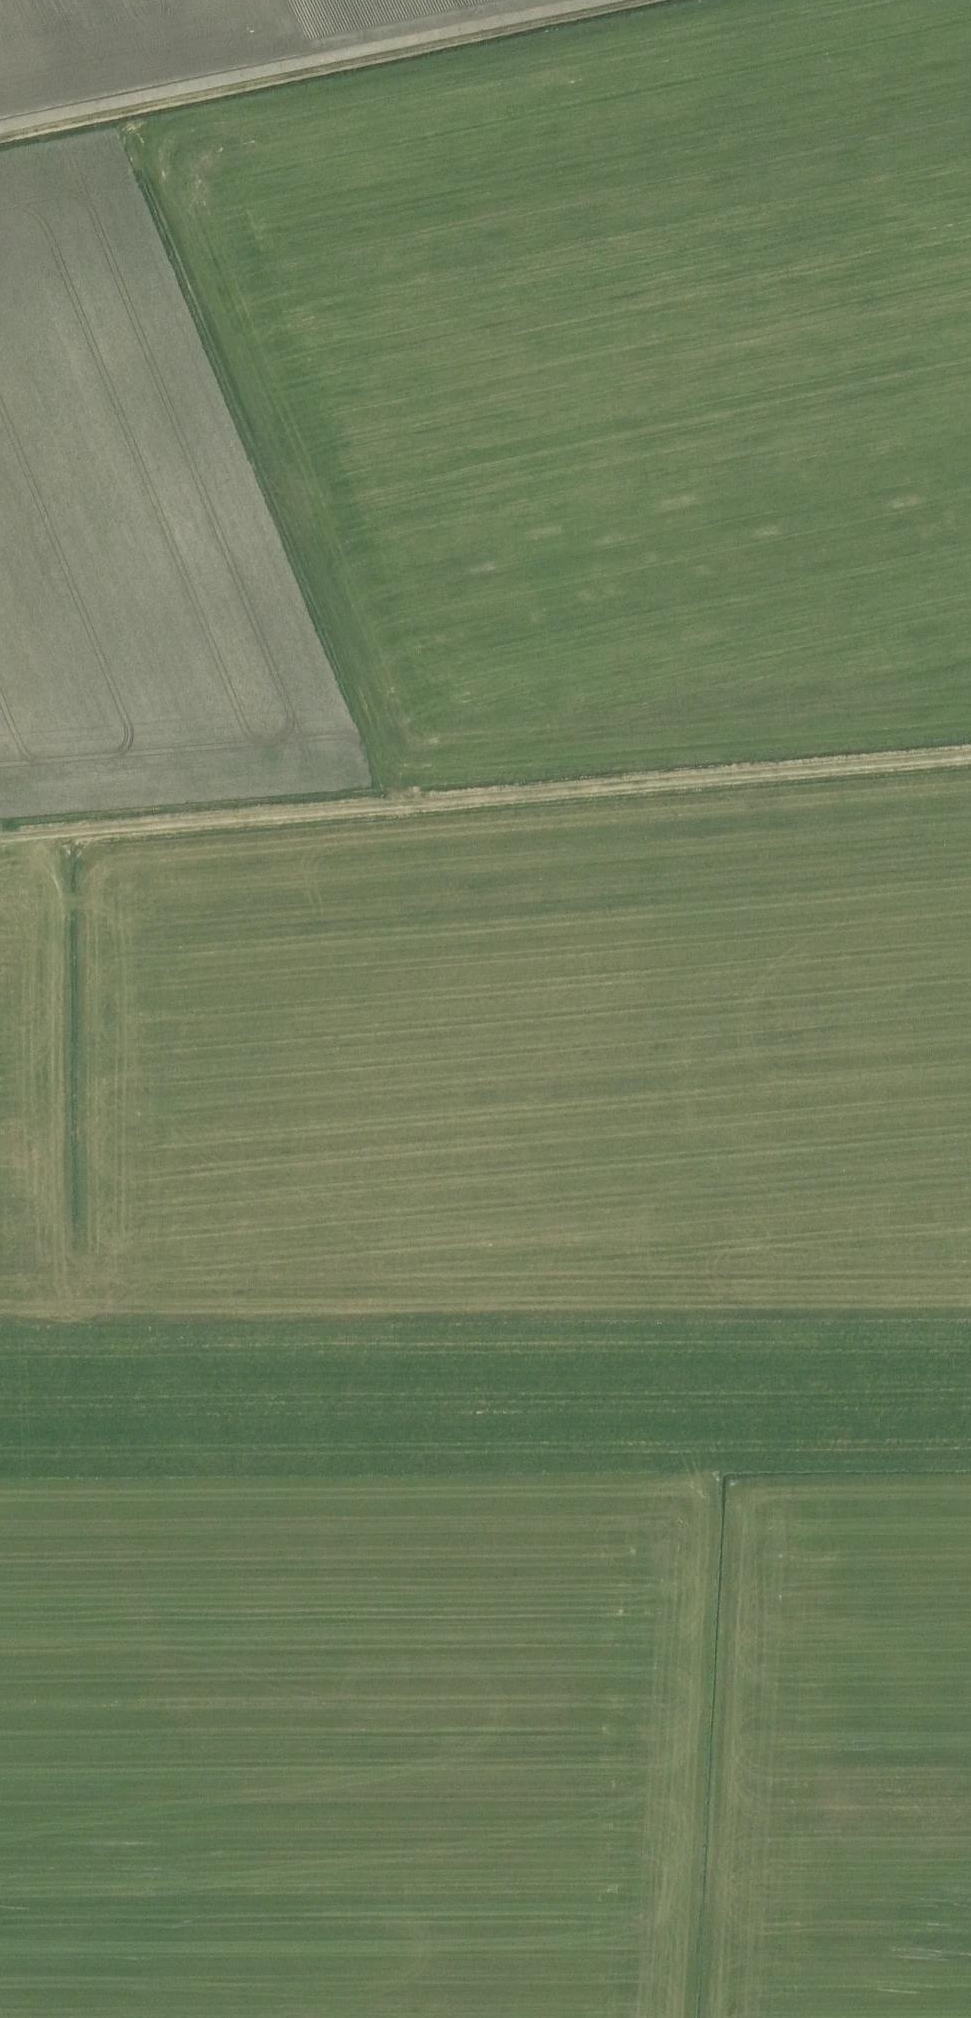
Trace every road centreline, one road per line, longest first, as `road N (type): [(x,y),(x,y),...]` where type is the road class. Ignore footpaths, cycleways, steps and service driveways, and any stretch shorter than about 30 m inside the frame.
road 1 (track): [(0,839),(970,756)]
road 2 (track): [(0,129),(606,0)]

